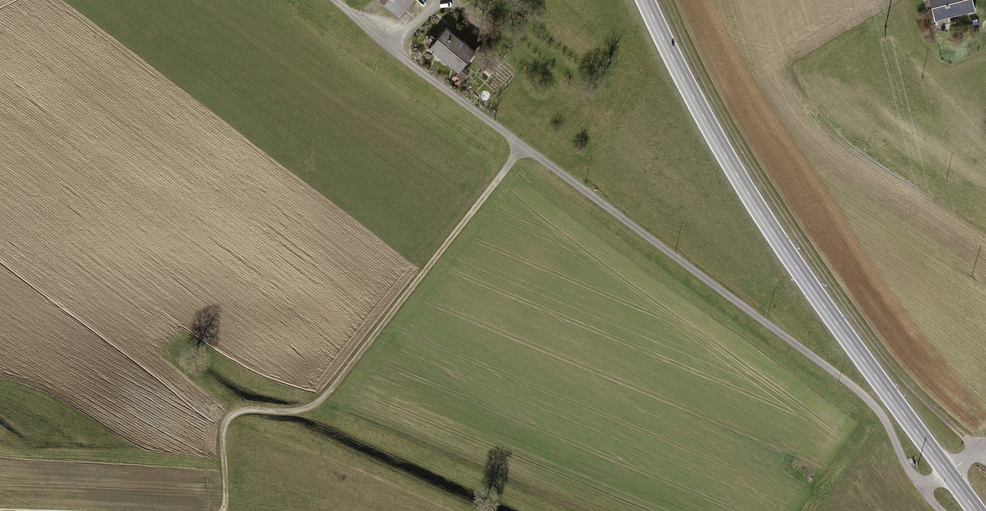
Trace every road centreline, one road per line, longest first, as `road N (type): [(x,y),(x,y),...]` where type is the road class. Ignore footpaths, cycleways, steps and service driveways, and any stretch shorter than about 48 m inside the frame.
road 1 (track): [(985,443),(915,489),(858,394),(335,0)]
road 2 (secondary): [(646,0),(765,219),(977,510)]
road 3 (track): [(979,448),(880,358),(834,297),(733,133),(668,0)]
road 4 (track): [(232,510),(242,418),(258,407),(309,406),(335,386),(524,147)]

